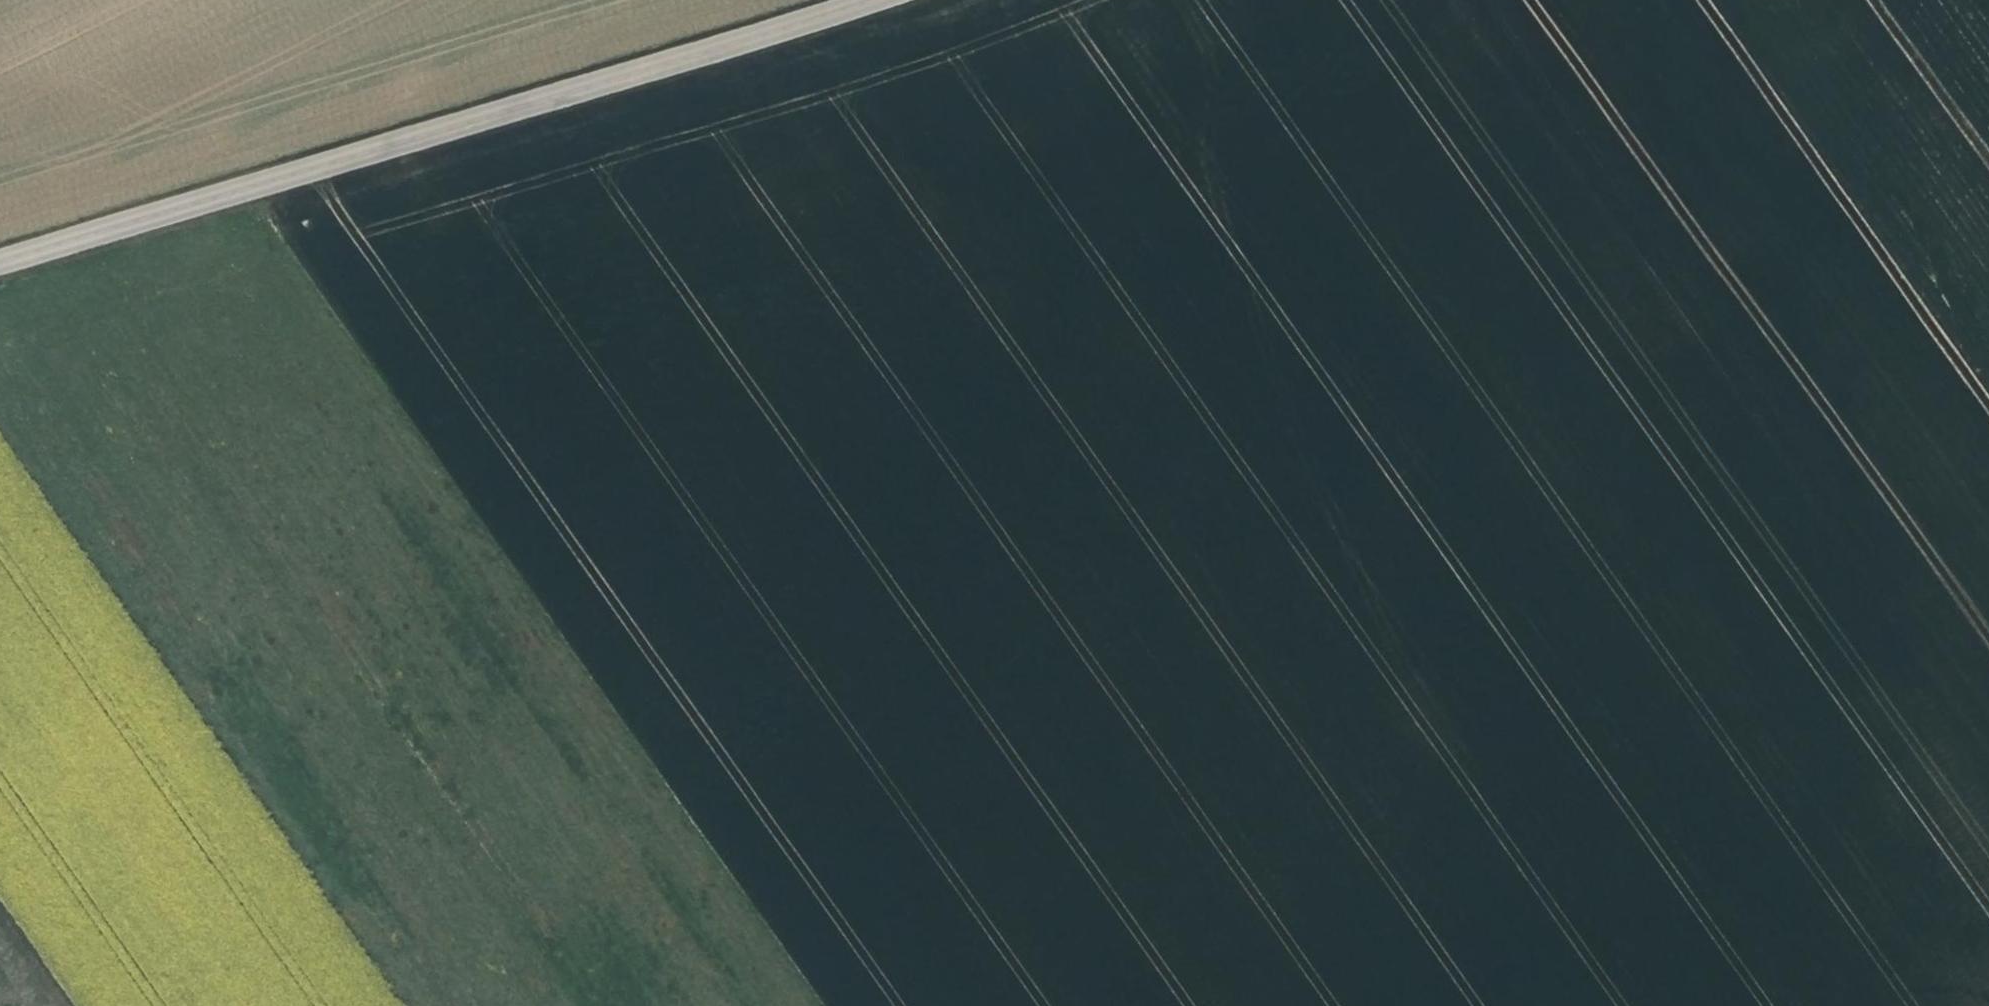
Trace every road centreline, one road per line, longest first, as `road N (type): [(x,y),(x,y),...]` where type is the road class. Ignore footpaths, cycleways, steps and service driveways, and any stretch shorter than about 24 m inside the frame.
road 1 (unclassified): [(0,262),(864,0)]

